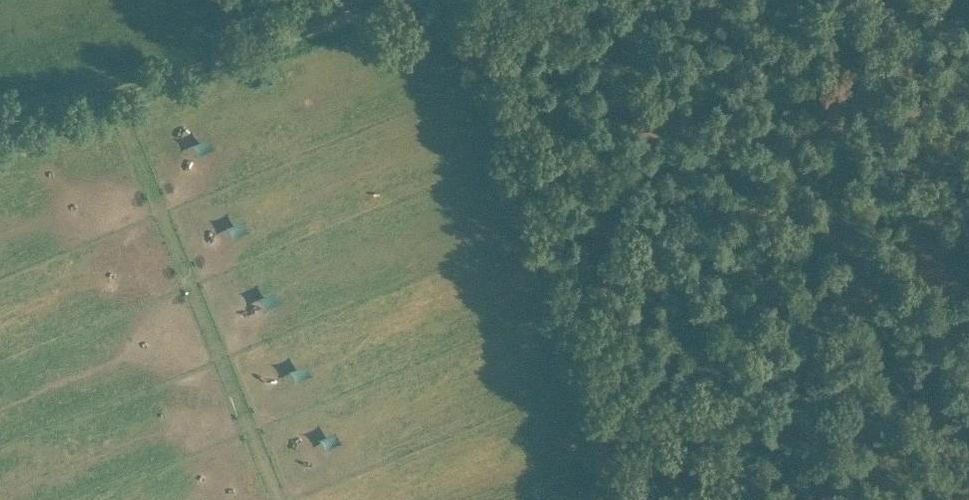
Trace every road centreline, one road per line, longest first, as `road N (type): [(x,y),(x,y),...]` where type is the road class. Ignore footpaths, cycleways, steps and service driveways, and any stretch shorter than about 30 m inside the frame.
road 1 (track): [(469,0),(0,126)]

